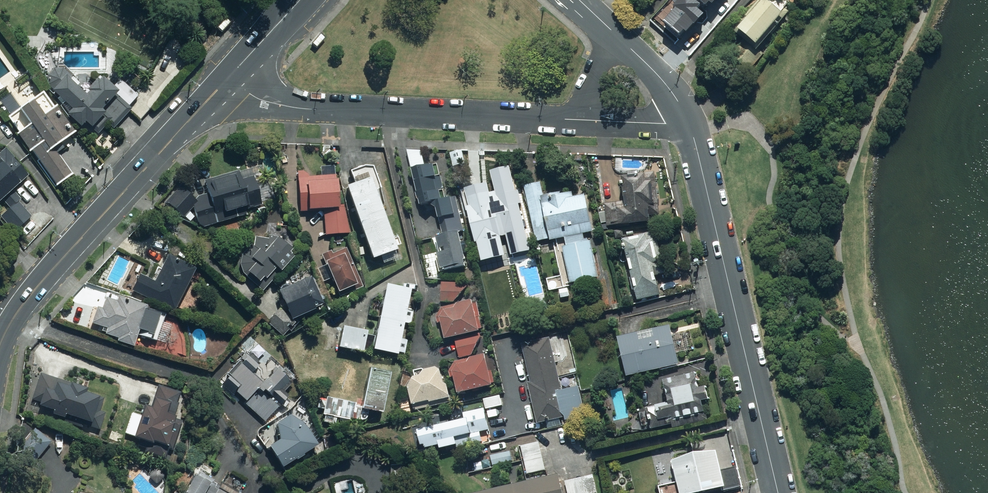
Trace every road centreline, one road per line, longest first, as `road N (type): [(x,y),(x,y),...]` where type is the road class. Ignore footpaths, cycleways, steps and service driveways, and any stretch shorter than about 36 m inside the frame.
road 1 (residential): [(219,88),(294,108),(687,119)]
road 2 (secondary): [(778,492),(687,119)]
road 3 (secondary): [(219,88),(21,309),(0,345)]
road 4 (secondary): [(687,119),(658,74),(581,0)]

